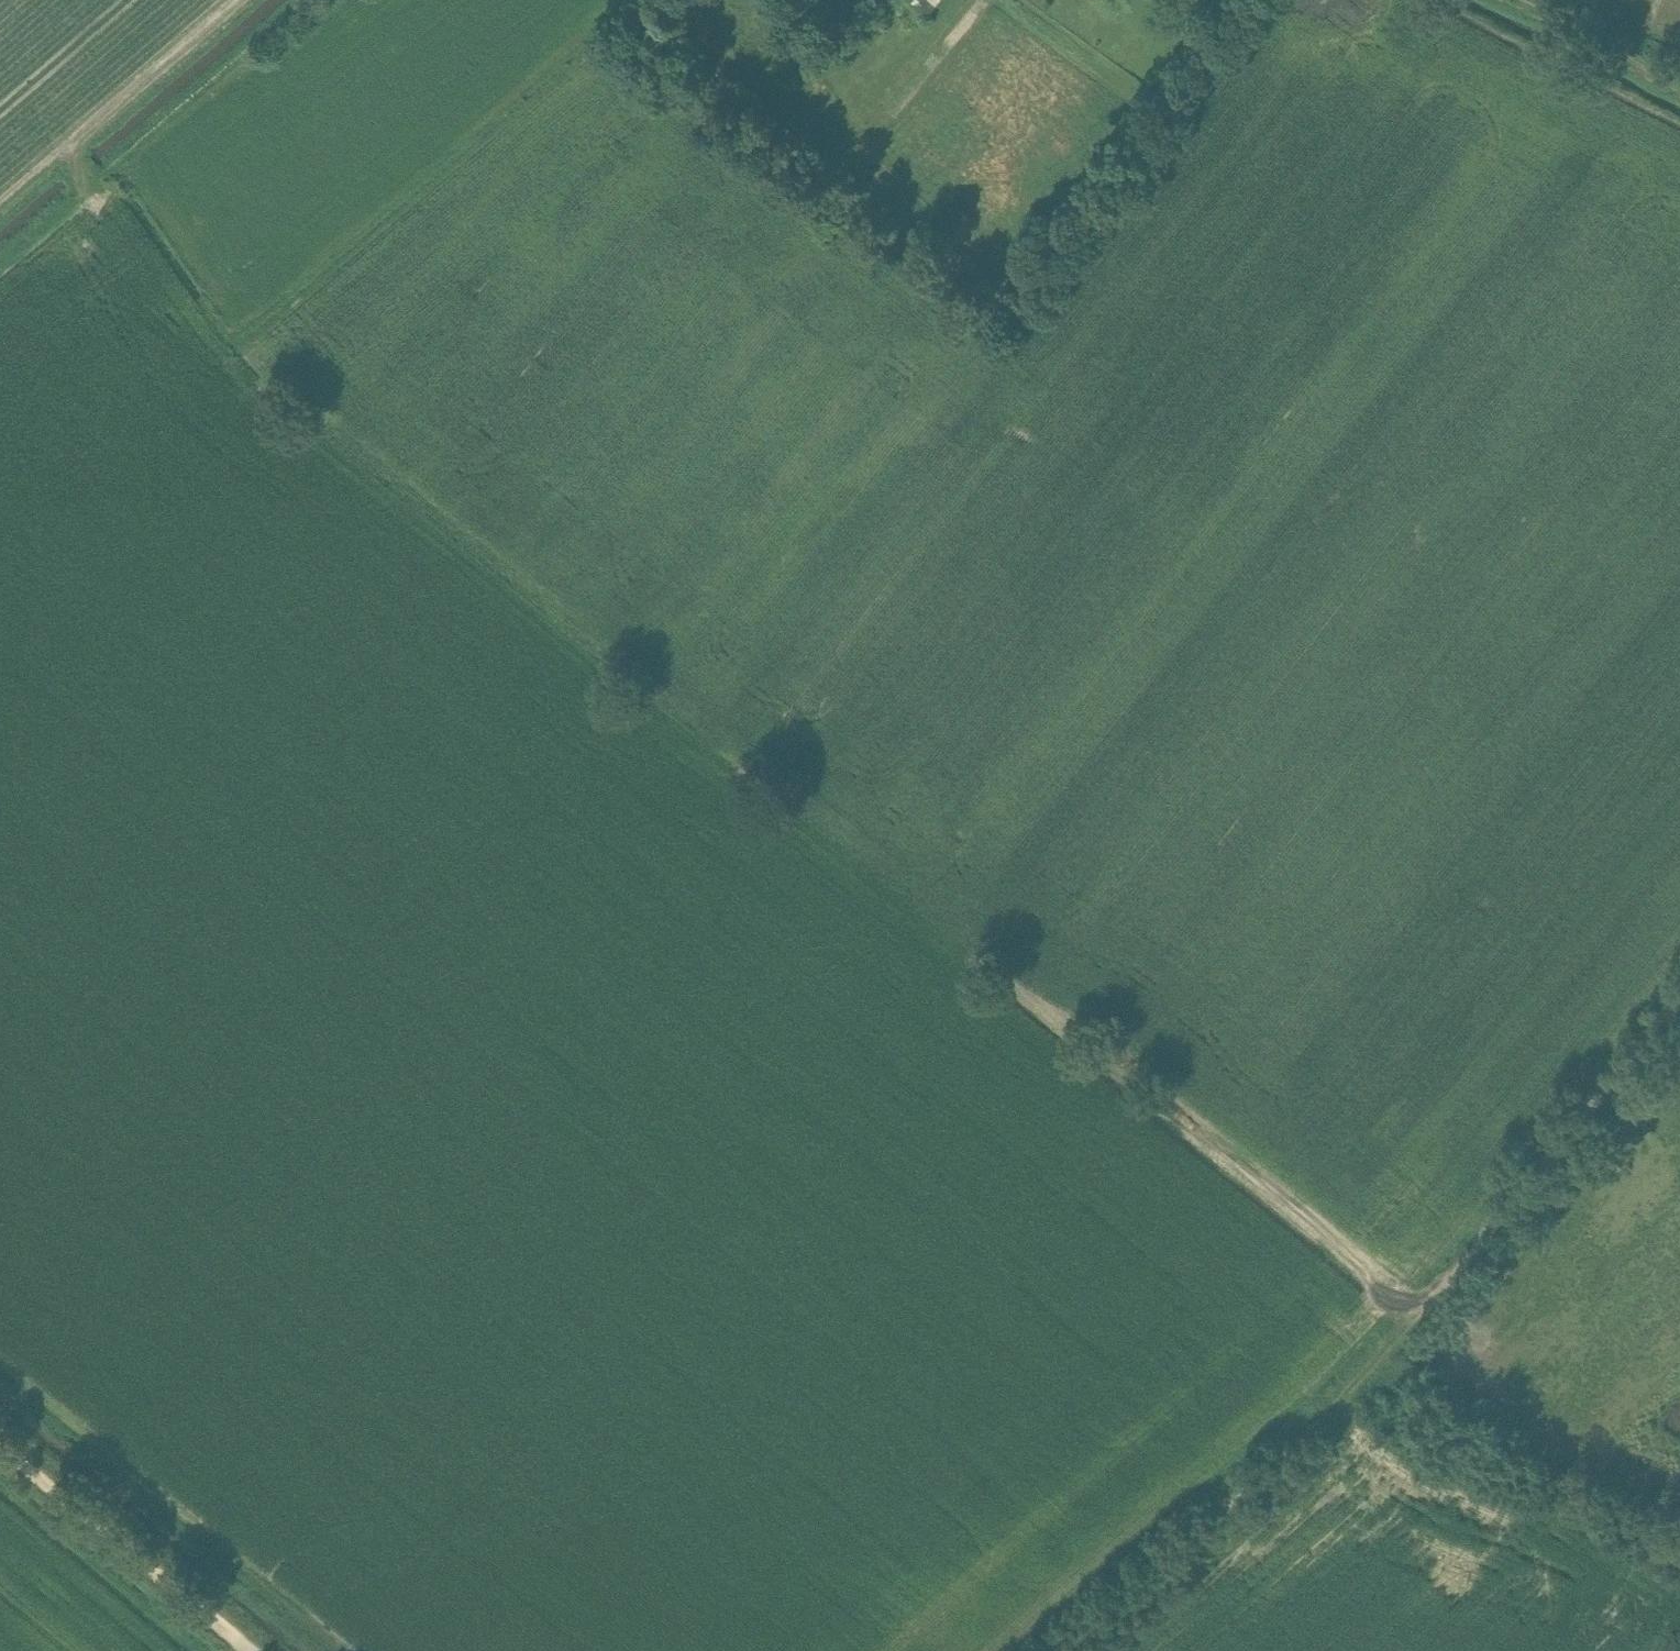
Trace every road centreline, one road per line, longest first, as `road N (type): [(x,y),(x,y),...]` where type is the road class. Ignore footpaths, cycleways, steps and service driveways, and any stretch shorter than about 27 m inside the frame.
road 1 (track): [(1060,1650),(1312,1427),(1422,1313),(1679,994)]
road 2 (track): [(249,1650),(0,1447)]

